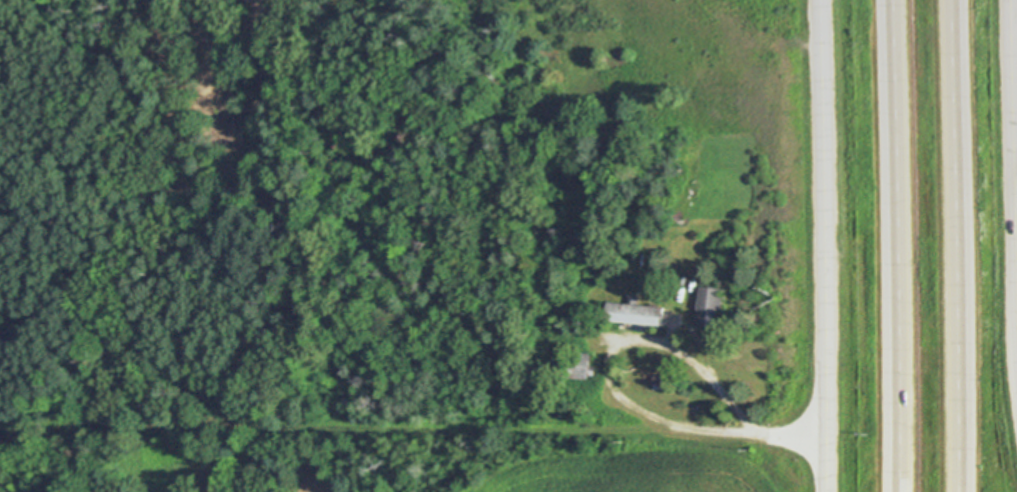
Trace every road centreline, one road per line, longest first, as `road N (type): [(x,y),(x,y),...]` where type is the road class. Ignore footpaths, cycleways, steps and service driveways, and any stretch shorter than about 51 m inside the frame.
road 1 (residential): [(826,491),(819,0)]
road 2 (motorway): [(959,491),(952,0)]
road 3 (motorway): [(894,0),(898,491)]
road 4 (residential): [(1016,356),(1011,0)]

